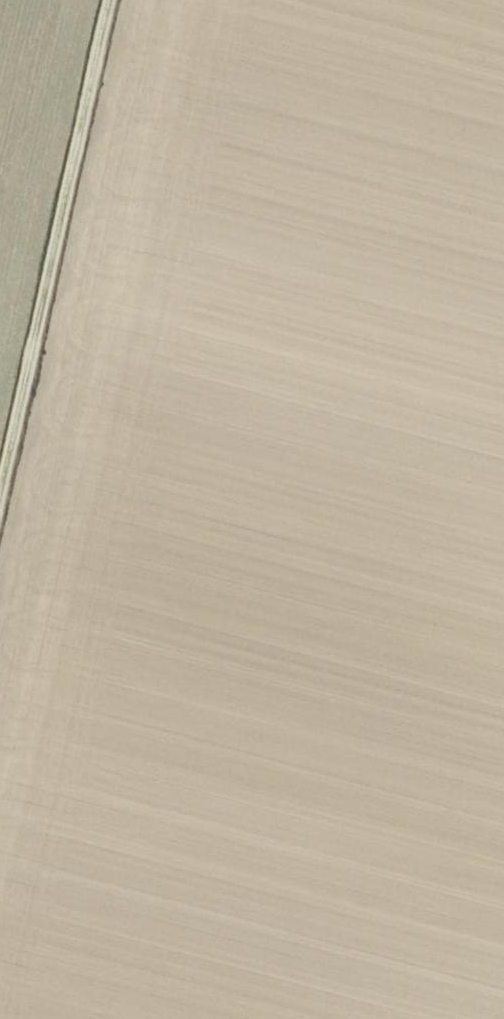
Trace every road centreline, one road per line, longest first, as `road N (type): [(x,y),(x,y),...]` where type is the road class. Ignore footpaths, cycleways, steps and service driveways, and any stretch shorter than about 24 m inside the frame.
road 1 (track): [(112,0),(0,500)]

